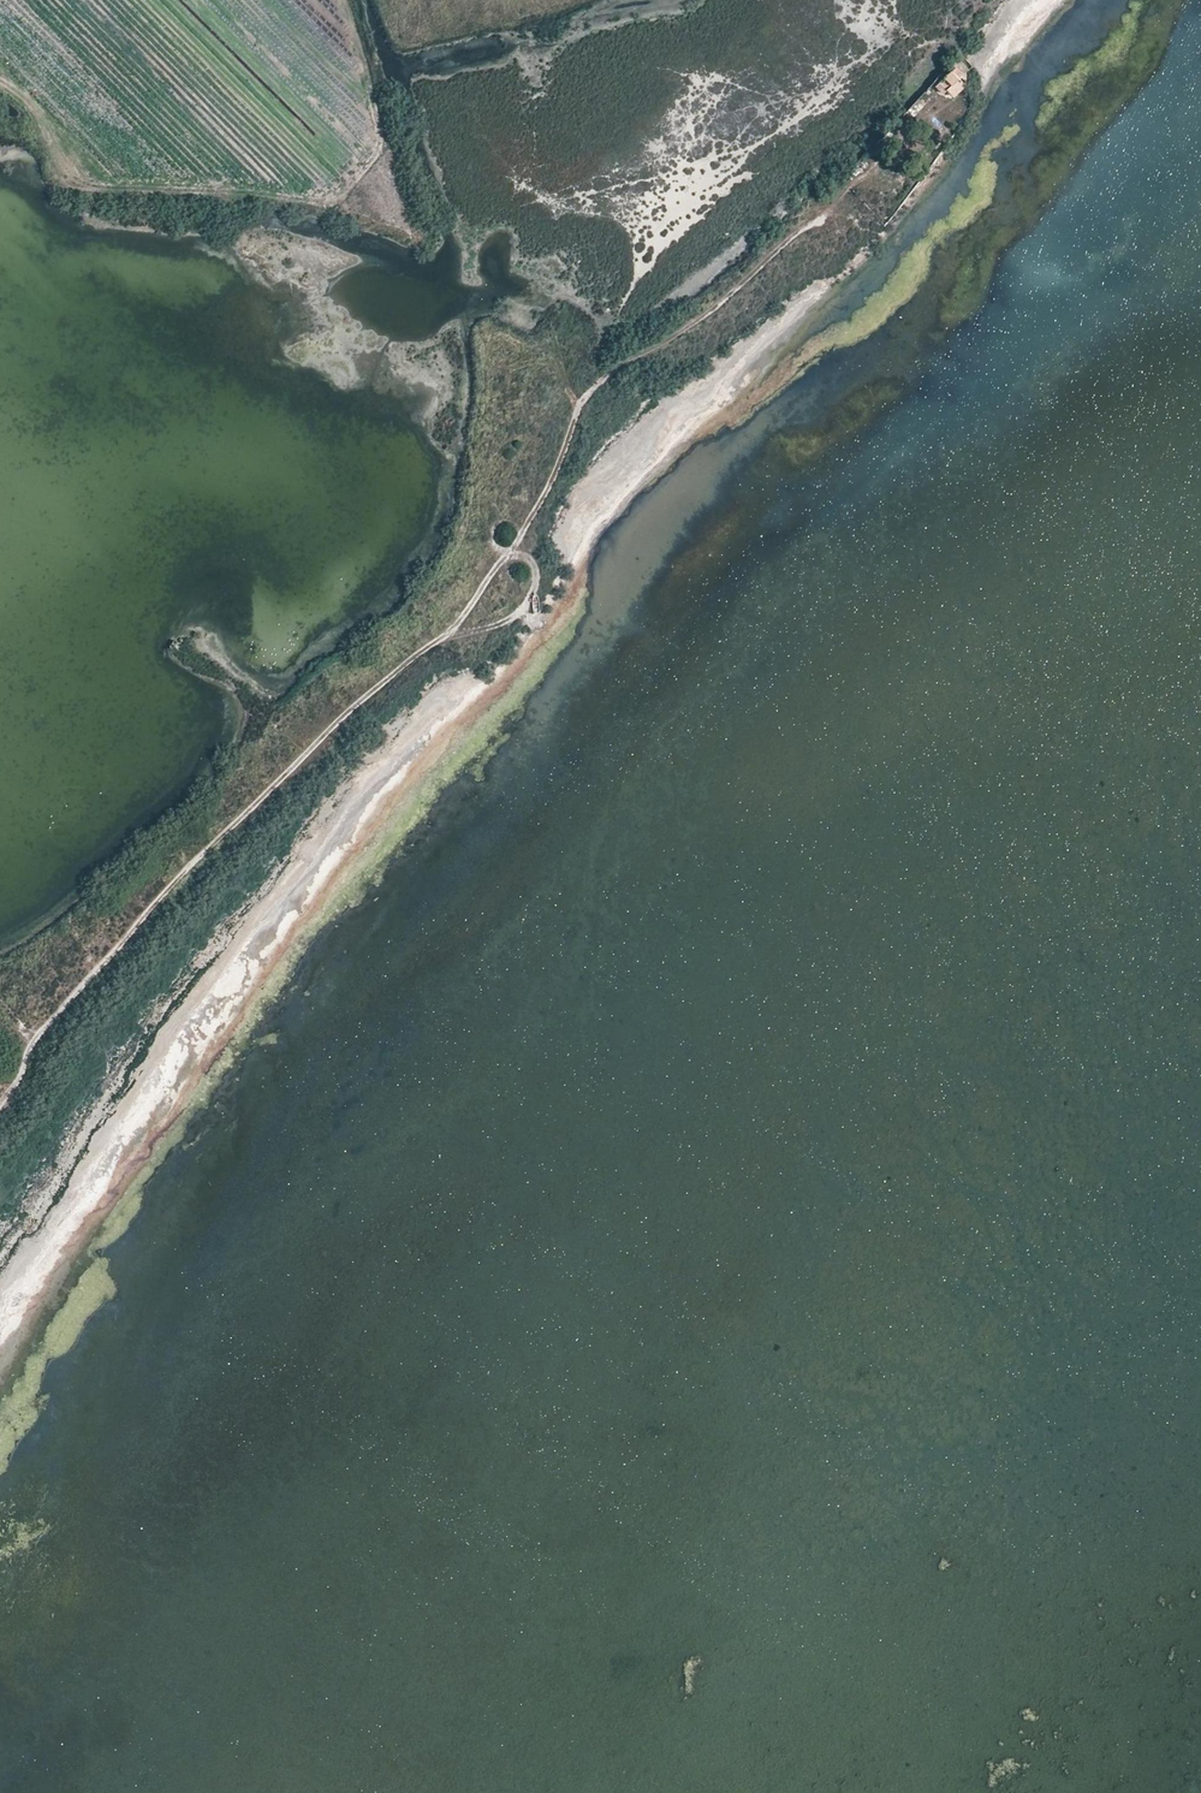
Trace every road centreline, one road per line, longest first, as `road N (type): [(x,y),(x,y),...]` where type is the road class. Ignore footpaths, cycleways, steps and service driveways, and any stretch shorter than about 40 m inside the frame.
road 1 (track): [(0,1109),(34,1038),(102,964),(377,686),(460,623),(520,537),(592,385),(715,308),(825,217),(921,120),(953,109)]
road 2 (track): [(511,548),(534,564),(530,601),(510,620),(447,634)]

